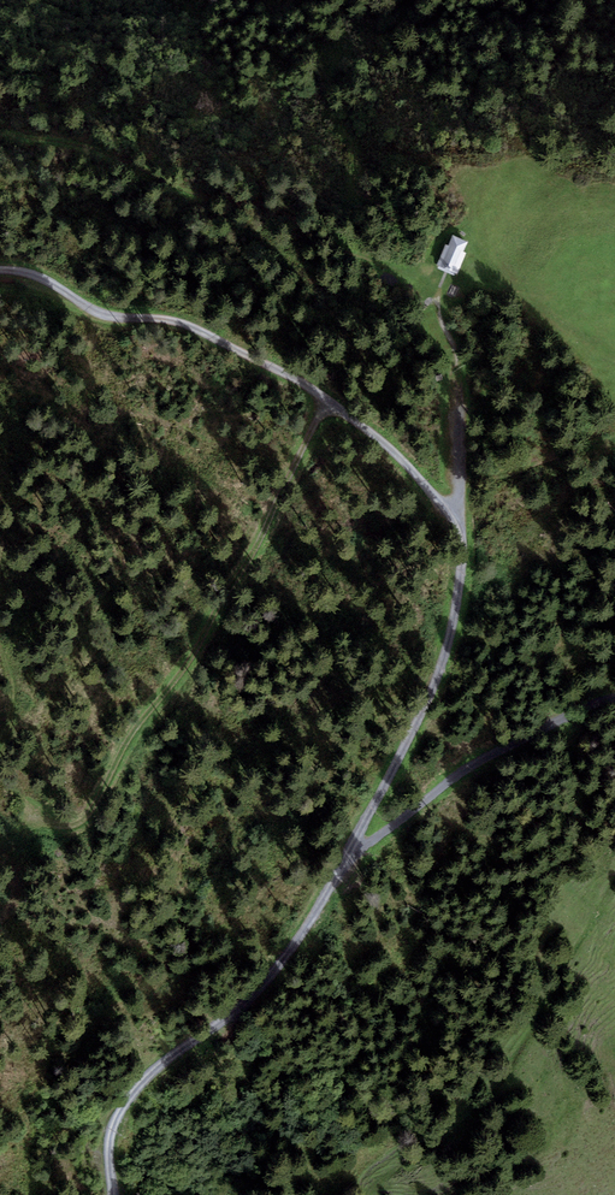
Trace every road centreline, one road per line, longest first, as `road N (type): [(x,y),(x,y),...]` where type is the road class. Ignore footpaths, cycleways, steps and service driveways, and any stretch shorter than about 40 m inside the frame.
road 1 (unclassified): [(0,270),(49,281),(98,312),(179,321),(242,350),(337,405),(445,508),(463,534),(442,666),(377,800),(321,903),(260,991),(133,1093),(109,1142),(113,1194)]
road 2 (track): [(327,400),(255,554),(184,670),(133,732),(91,814),(71,826),(39,815),(0,770)]
road 3 (track): [(347,854),(500,750),(583,707),(614,702)]
road 4 (track): [(463,534),(460,362),(433,302)]
road 5 (track): [(0,760),(13,704),(0,642)]

